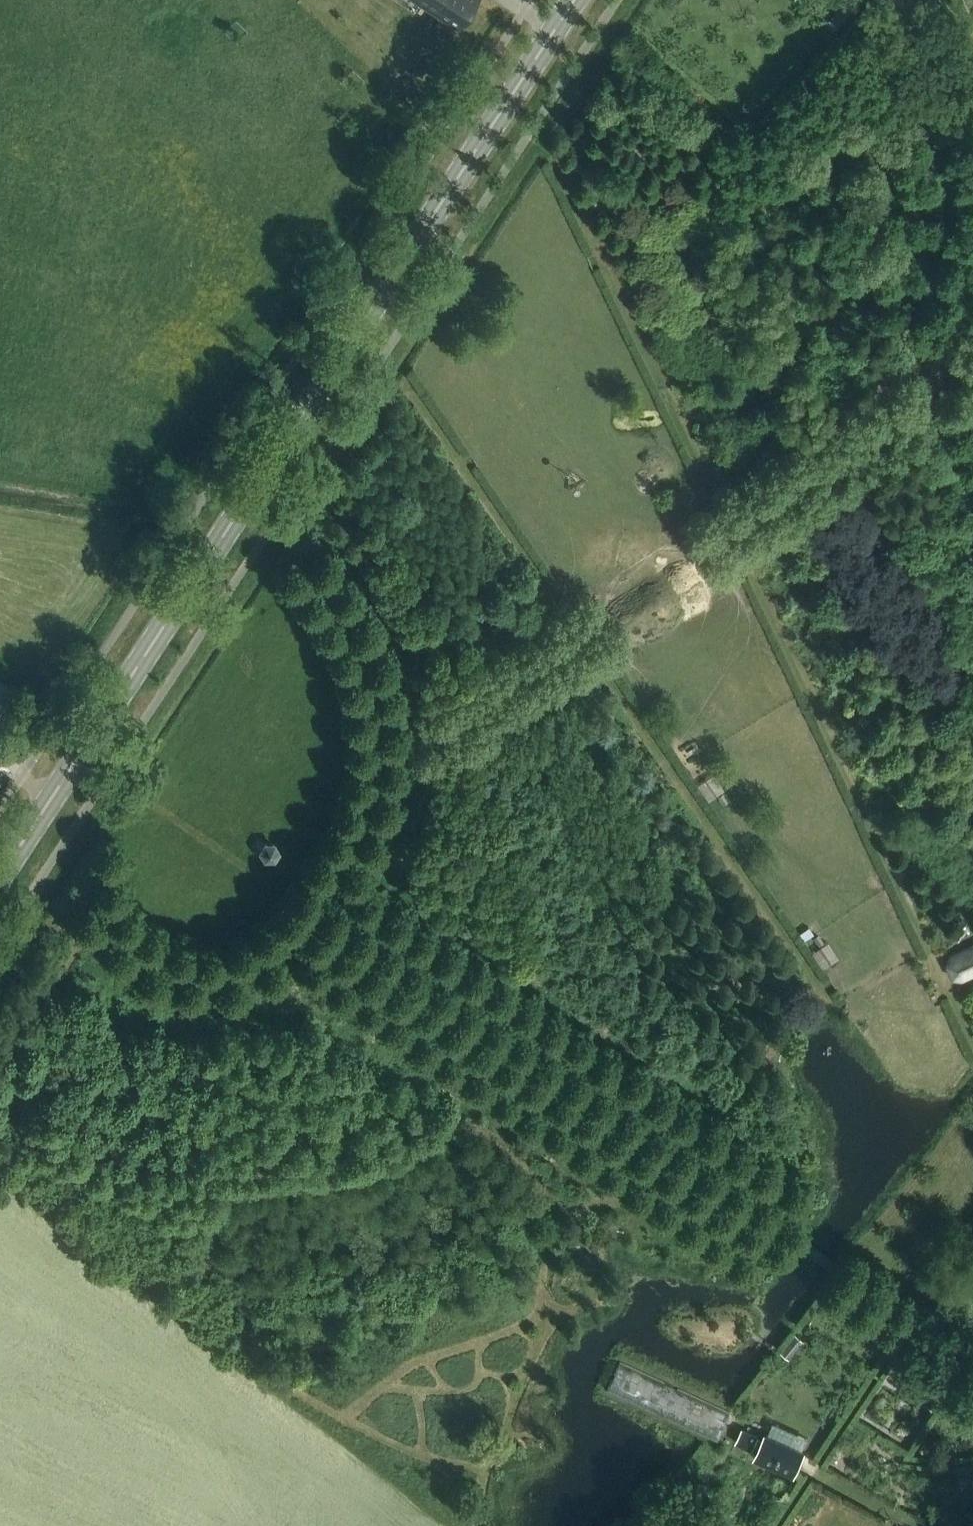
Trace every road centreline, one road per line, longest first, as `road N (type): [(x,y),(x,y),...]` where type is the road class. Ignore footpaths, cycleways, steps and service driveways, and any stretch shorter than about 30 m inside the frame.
road 1 (secondary): [(0,875),(578,0)]

